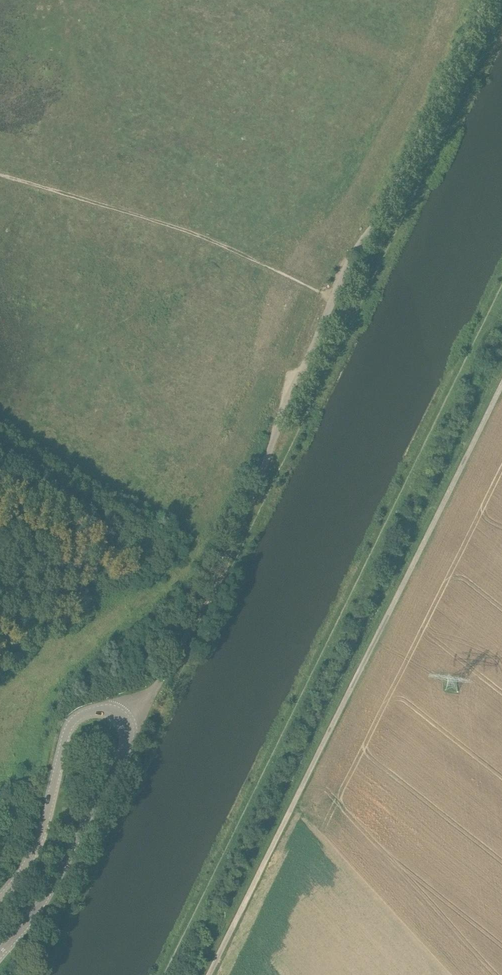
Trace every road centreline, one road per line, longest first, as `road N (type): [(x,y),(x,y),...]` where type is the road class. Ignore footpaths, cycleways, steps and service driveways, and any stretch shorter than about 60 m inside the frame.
road 1 (unclassified): [(130,737),(228,549),(345,263),(394,193),(486,0)]
road 2 (track): [(210,974),(501,379)]
road 3 (tertiary): [(0,899),(39,839),(72,722),(91,711),(115,712),(130,737)]
road 4 (tertiary): [(0,953),(39,907),(130,737)]

